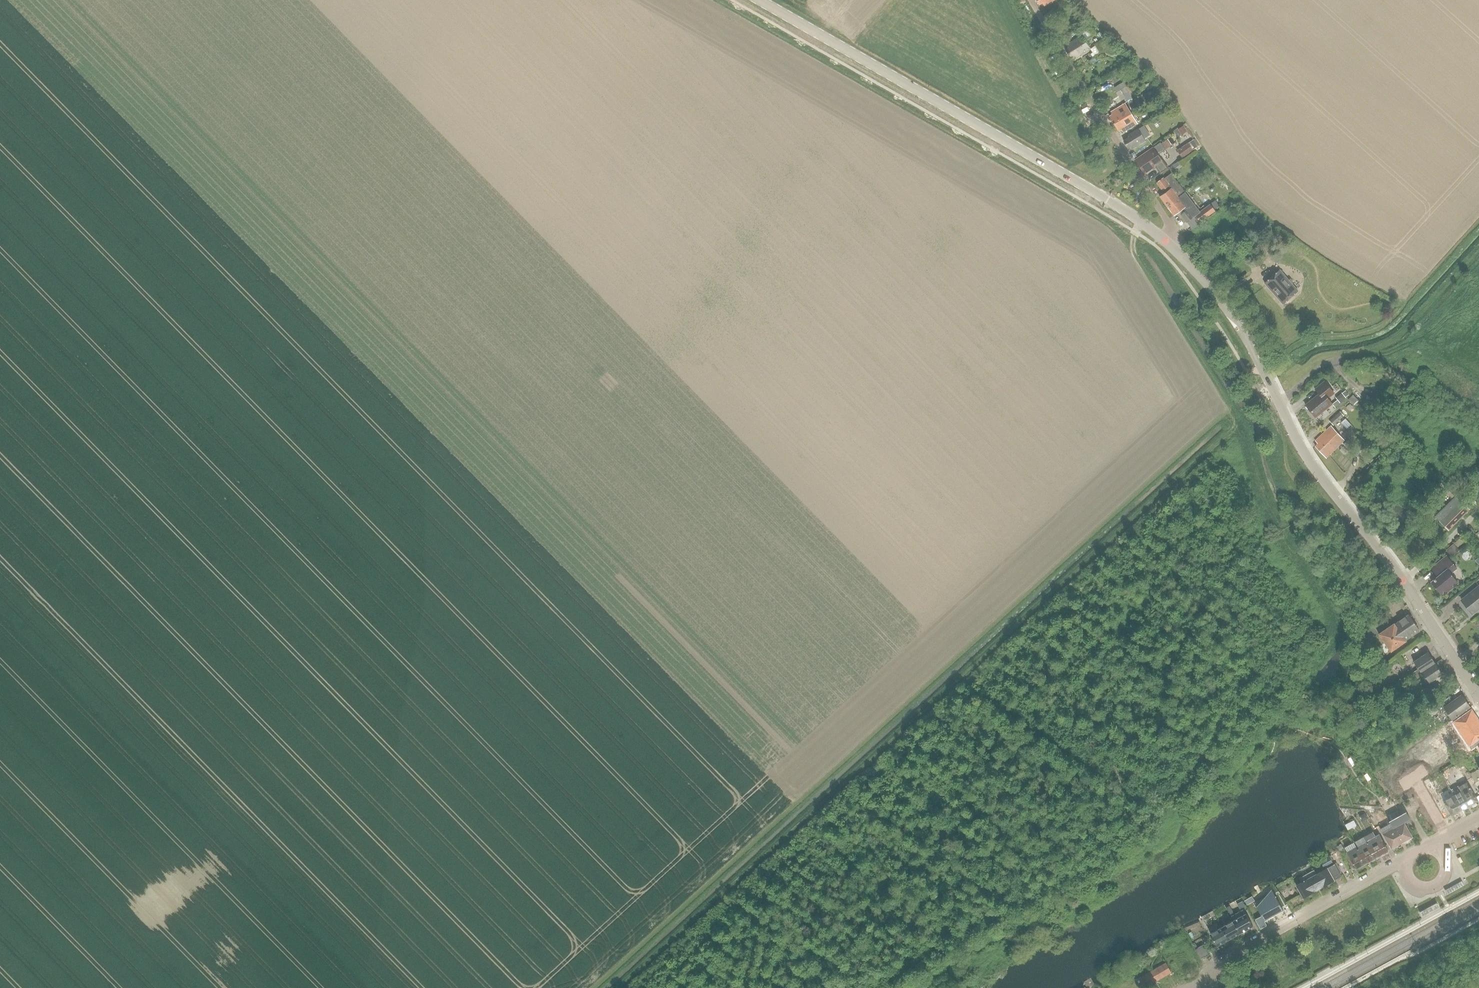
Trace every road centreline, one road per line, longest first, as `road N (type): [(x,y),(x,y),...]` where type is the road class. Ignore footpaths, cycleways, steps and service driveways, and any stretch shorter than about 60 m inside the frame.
road 1 (secondary): [(1164,240),(759,0)]
road 2 (secondary): [(1404,582),(1301,446),(1232,317),(1164,240)]
road 3 (residential): [(1031,0),(1168,223),(1164,240)]
road 4 (residential): [(1186,987),(1403,862)]
road 5 (track): [(1136,233),(1134,258),(1227,407)]
road 6 (secondary): [(1478,693),(1404,582)]

